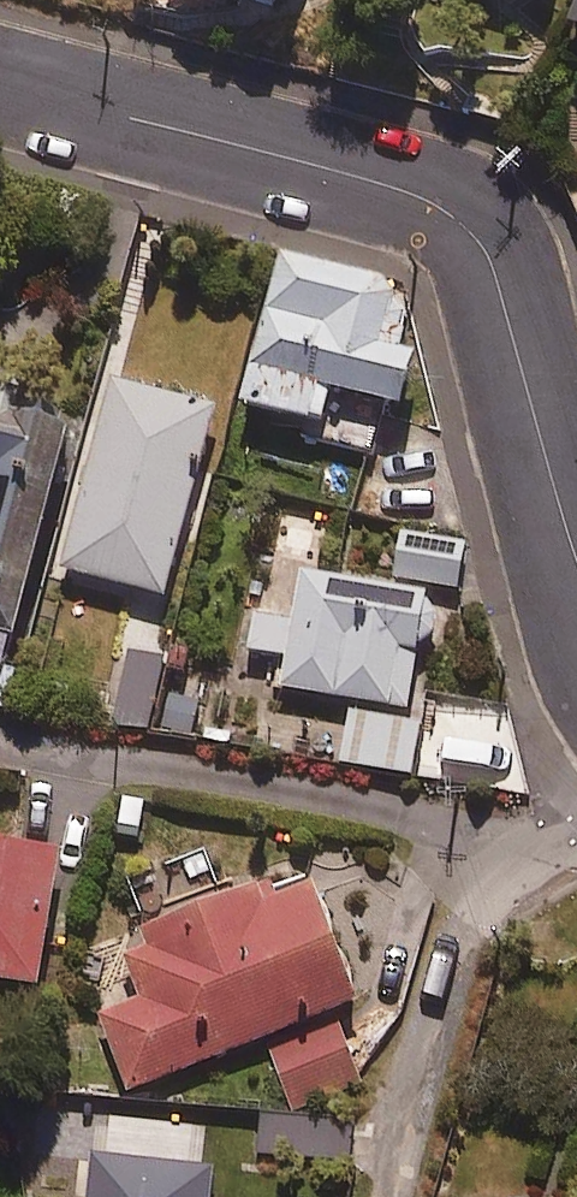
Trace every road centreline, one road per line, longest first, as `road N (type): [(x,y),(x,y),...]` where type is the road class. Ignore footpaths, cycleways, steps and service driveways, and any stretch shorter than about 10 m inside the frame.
road 1 (residential): [(576,546),(490,252),(453,212),(396,190),(0,83)]

